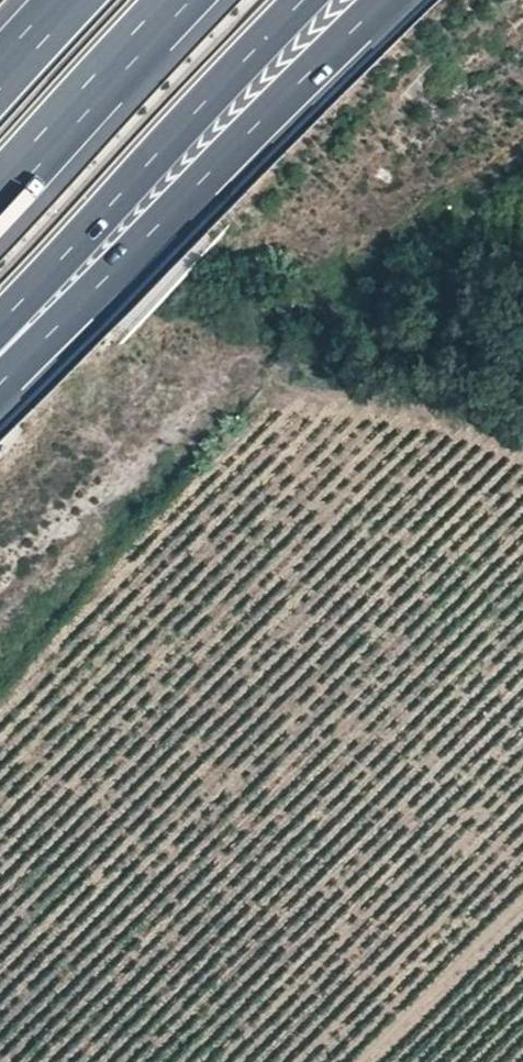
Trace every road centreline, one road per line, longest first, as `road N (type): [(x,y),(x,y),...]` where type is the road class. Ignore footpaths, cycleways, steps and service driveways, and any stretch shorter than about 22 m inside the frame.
road 1 (motorway): [(0,361),(385,0)]
road 2 (motorway): [(0,348),(308,0)]
road 3 (motorway): [(0,193),(179,0)]

